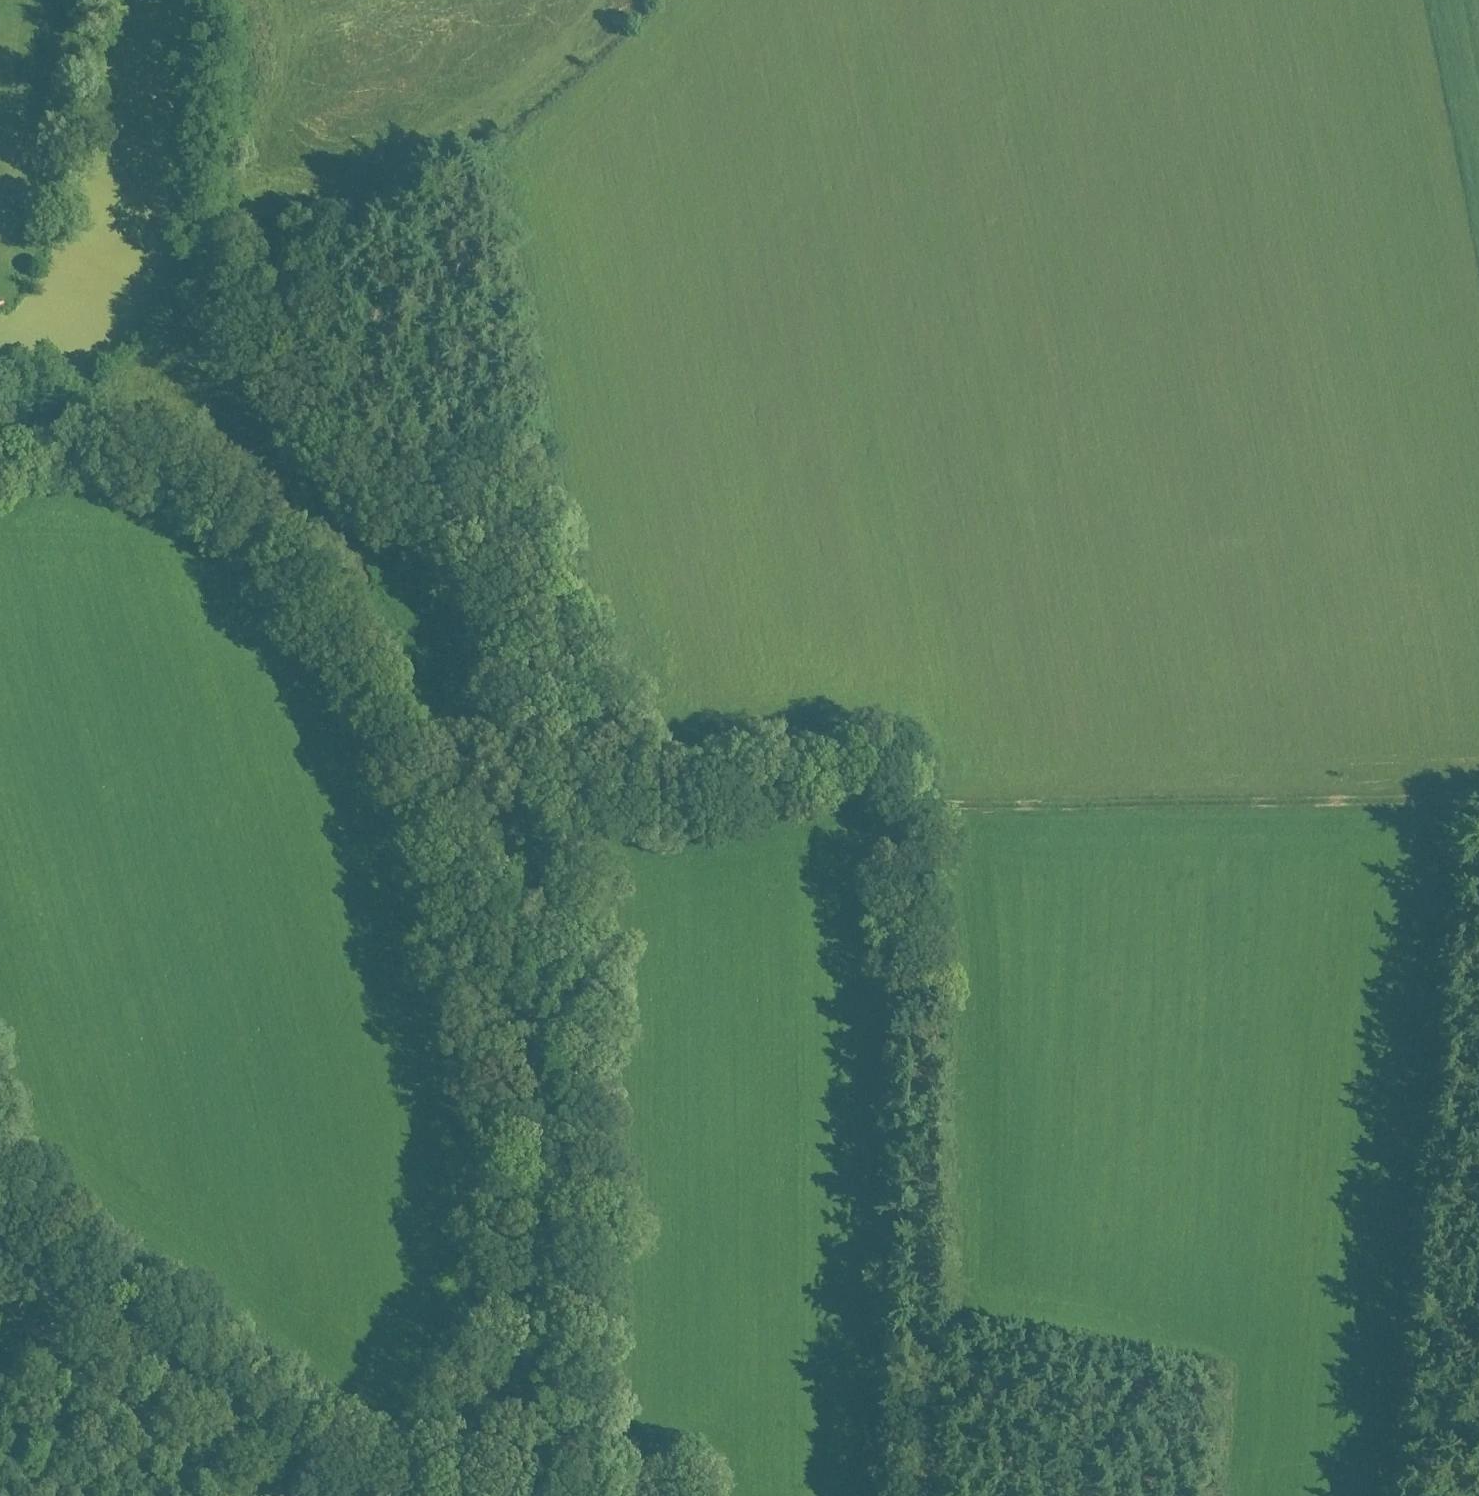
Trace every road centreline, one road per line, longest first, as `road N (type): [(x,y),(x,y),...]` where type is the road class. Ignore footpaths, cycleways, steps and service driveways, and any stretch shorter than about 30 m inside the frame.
road 1 (tertiary): [(357,1495),(0,1243)]

